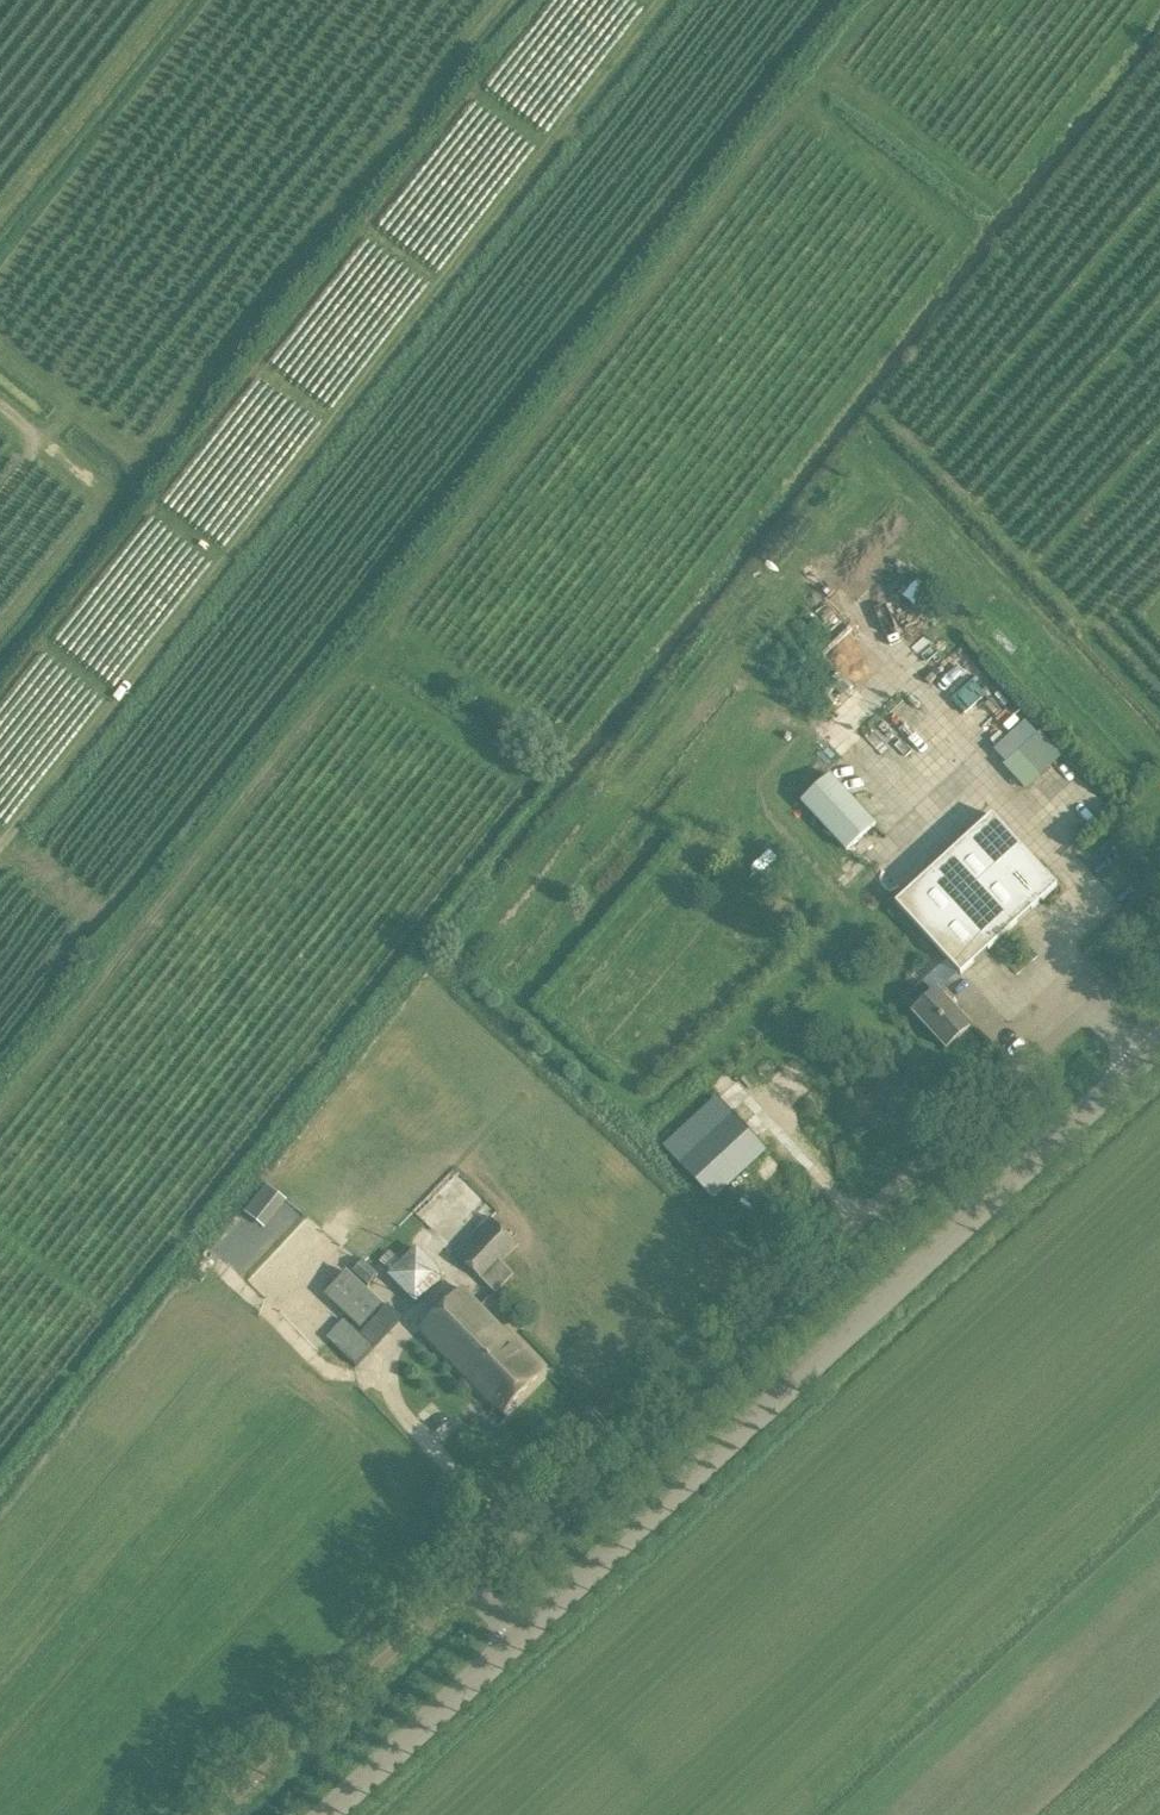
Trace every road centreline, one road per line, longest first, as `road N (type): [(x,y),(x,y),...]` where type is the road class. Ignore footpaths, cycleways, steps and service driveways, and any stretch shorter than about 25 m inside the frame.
road 1 (tertiary): [(525,1634),(1153,1050)]
road 2 (unclassified): [(476,1573),(1104,992)]
road 3 (tertiary): [(324,1814),(525,1634)]
road 4 (track): [(389,1377),(328,1370),(190,1239)]

